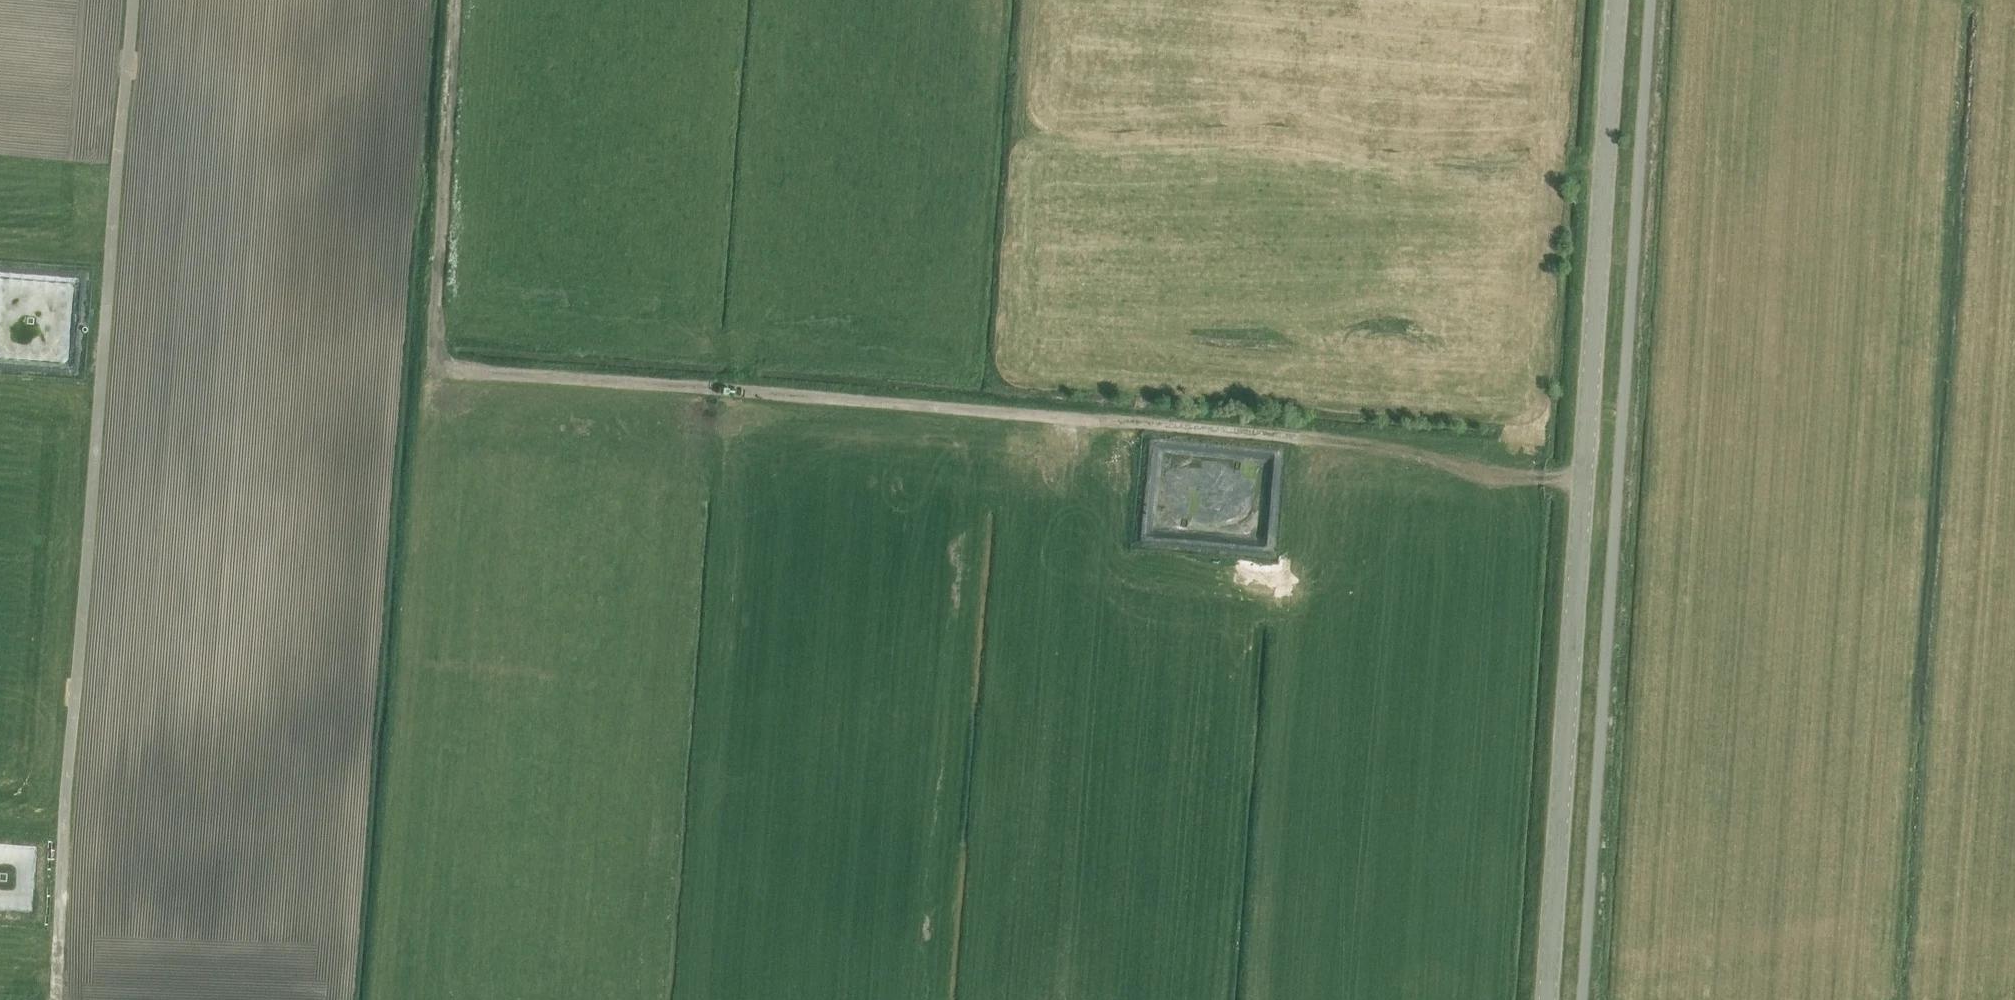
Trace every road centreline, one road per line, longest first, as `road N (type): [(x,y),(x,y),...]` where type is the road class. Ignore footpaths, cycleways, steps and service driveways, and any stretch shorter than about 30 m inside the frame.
road 1 (tertiary): [(1548,999),(1618,0)]

